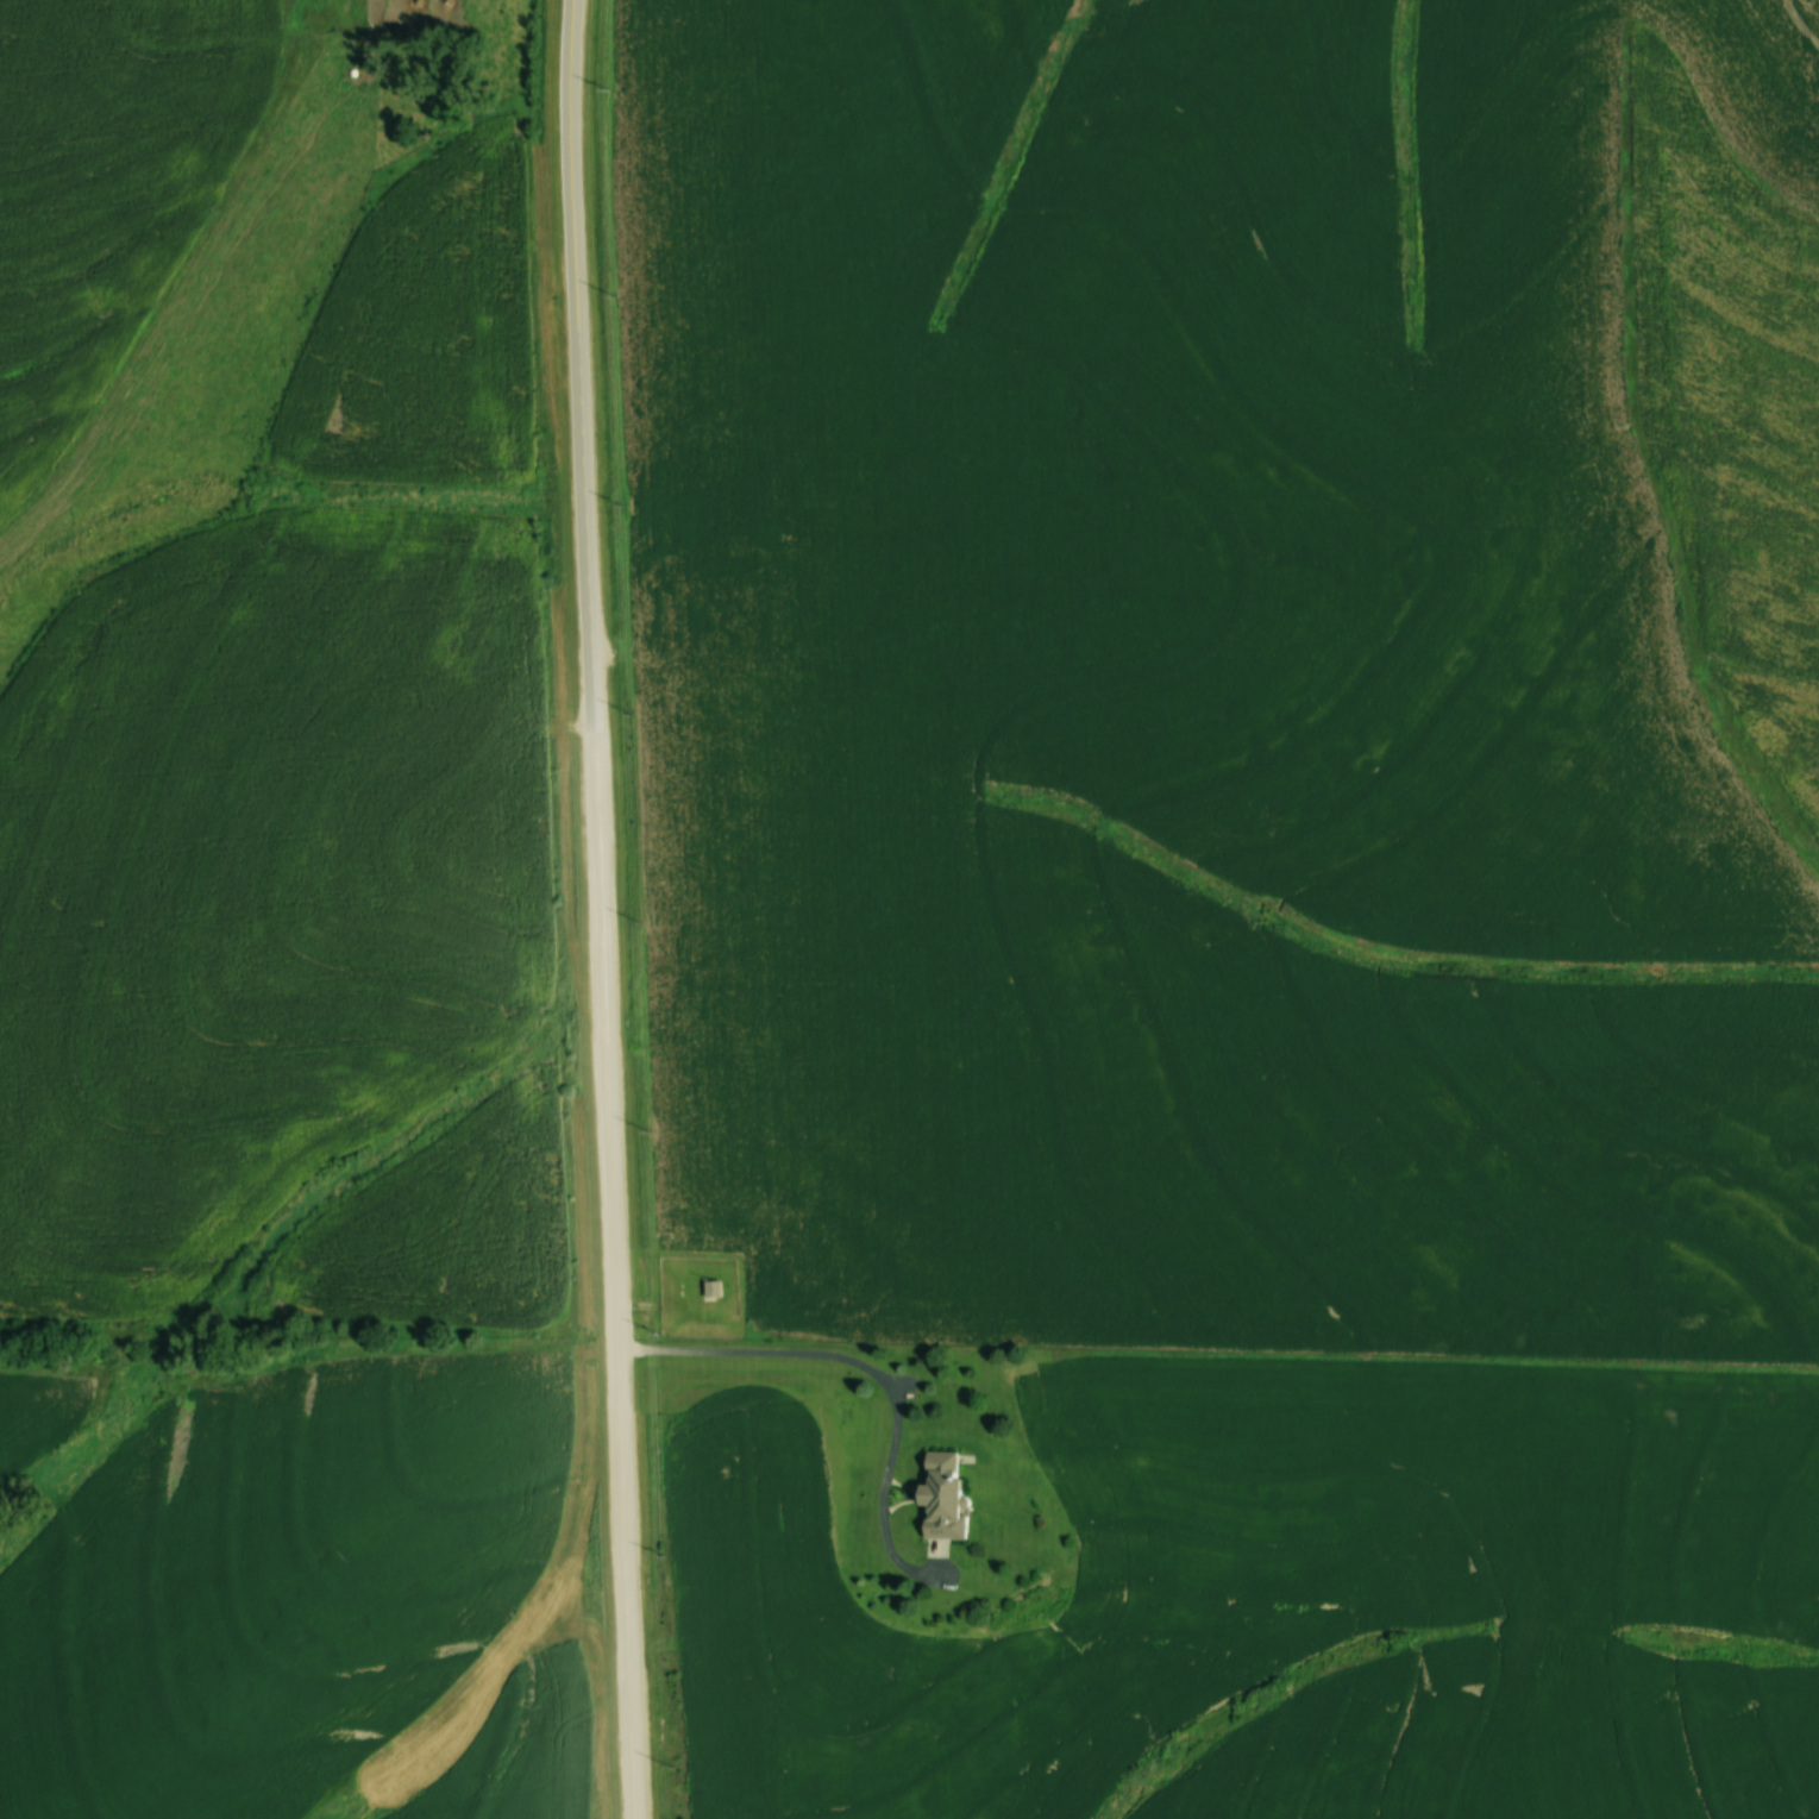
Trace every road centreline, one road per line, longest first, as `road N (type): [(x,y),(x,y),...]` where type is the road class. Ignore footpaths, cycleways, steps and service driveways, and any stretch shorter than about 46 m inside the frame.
road 1 (residential): [(619,1354),(571,221),(573,0)]
road 2 (residential): [(635,1818),(619,1354)]

